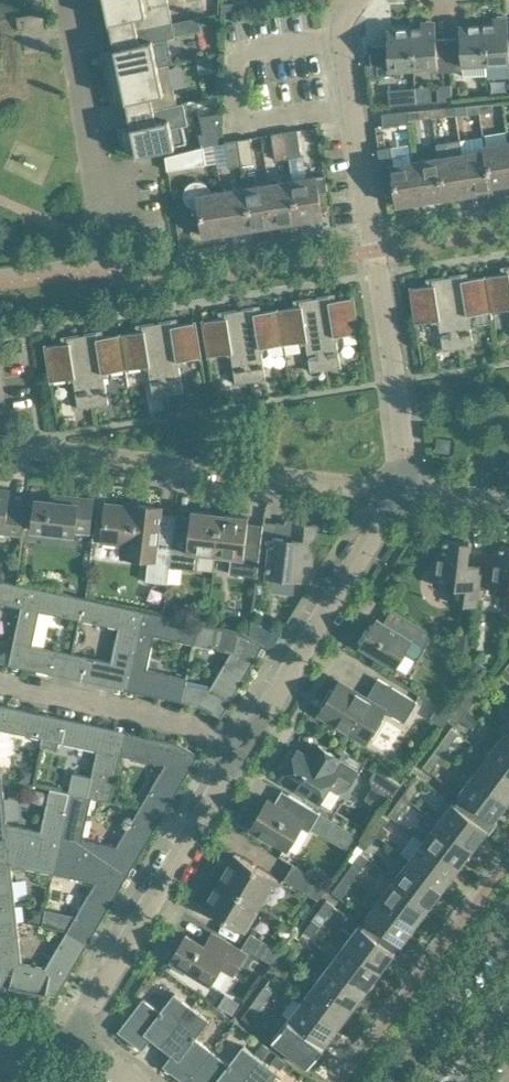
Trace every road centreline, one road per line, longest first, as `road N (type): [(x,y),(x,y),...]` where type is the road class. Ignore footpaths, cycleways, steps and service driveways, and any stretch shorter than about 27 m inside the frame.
road 1 (residential): [(397,491),(406,457),(341,36),(357,0)]
road 2 (residential): [(397,491),(0,444)]
road 3 (residential): [(73,1041),(238,756)]
road 4 (residential): [(238,756),(397,491)]
road 5 (residential): [(0,684),(187,725),(238,756)]
road 6 (residential): [(76,0),(76,63),(112,238)]
road 7 (residential): [(508,909),(379,1081)]

